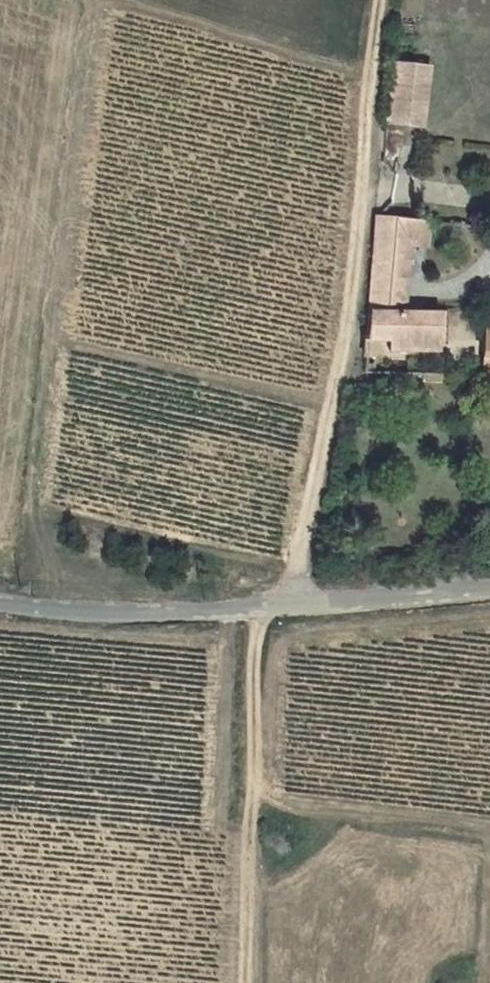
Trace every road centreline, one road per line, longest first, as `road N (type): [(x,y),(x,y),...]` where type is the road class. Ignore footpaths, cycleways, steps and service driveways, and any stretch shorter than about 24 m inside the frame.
road 1 (track): [(388,0),(350,338),(285,602),(251,655),(244,982)]
road 2 (residential): [(489,585),(203,614),(0,600)]
road 3 (track): [(489,832),(251,804)]

